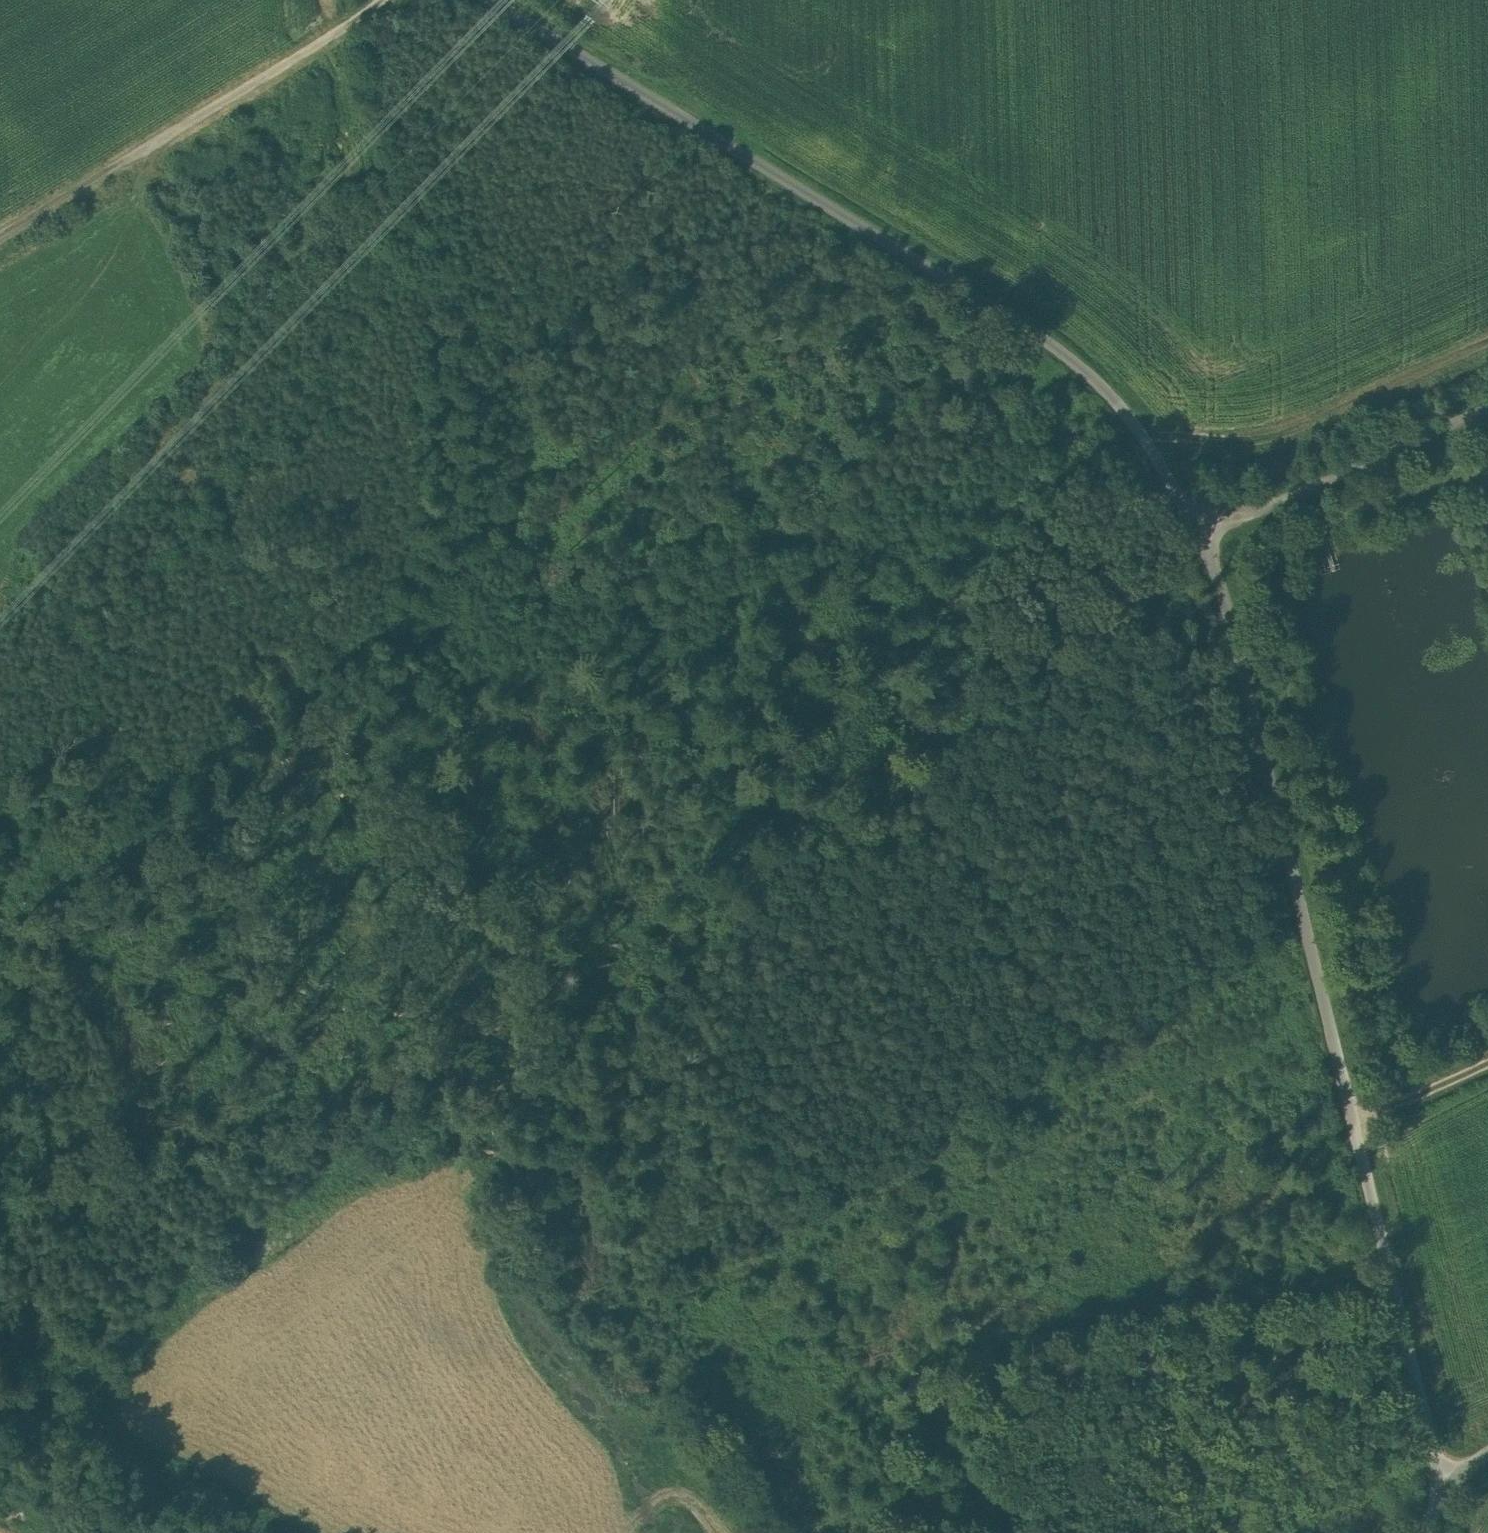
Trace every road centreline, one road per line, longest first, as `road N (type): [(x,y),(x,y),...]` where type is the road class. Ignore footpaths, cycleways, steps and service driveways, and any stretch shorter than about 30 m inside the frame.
road 1 (unclassified): [(497,0),(1013,311),(1081,366),(1150,449),(1199,532),(1226,599),(1440,1480)]
road 2 (track): [(1199,532),(856,775),(603,998),(476,1091),(456,1111),(449,1150)]
road 3 (track): [(0,211),(368,0)]
road 4 (track): [(1013,311),(981,355),(693,568)]
road 5 (track): [(522,1006),(320,1079)]
road 6 (track): [(522,1006),(426,873)]

